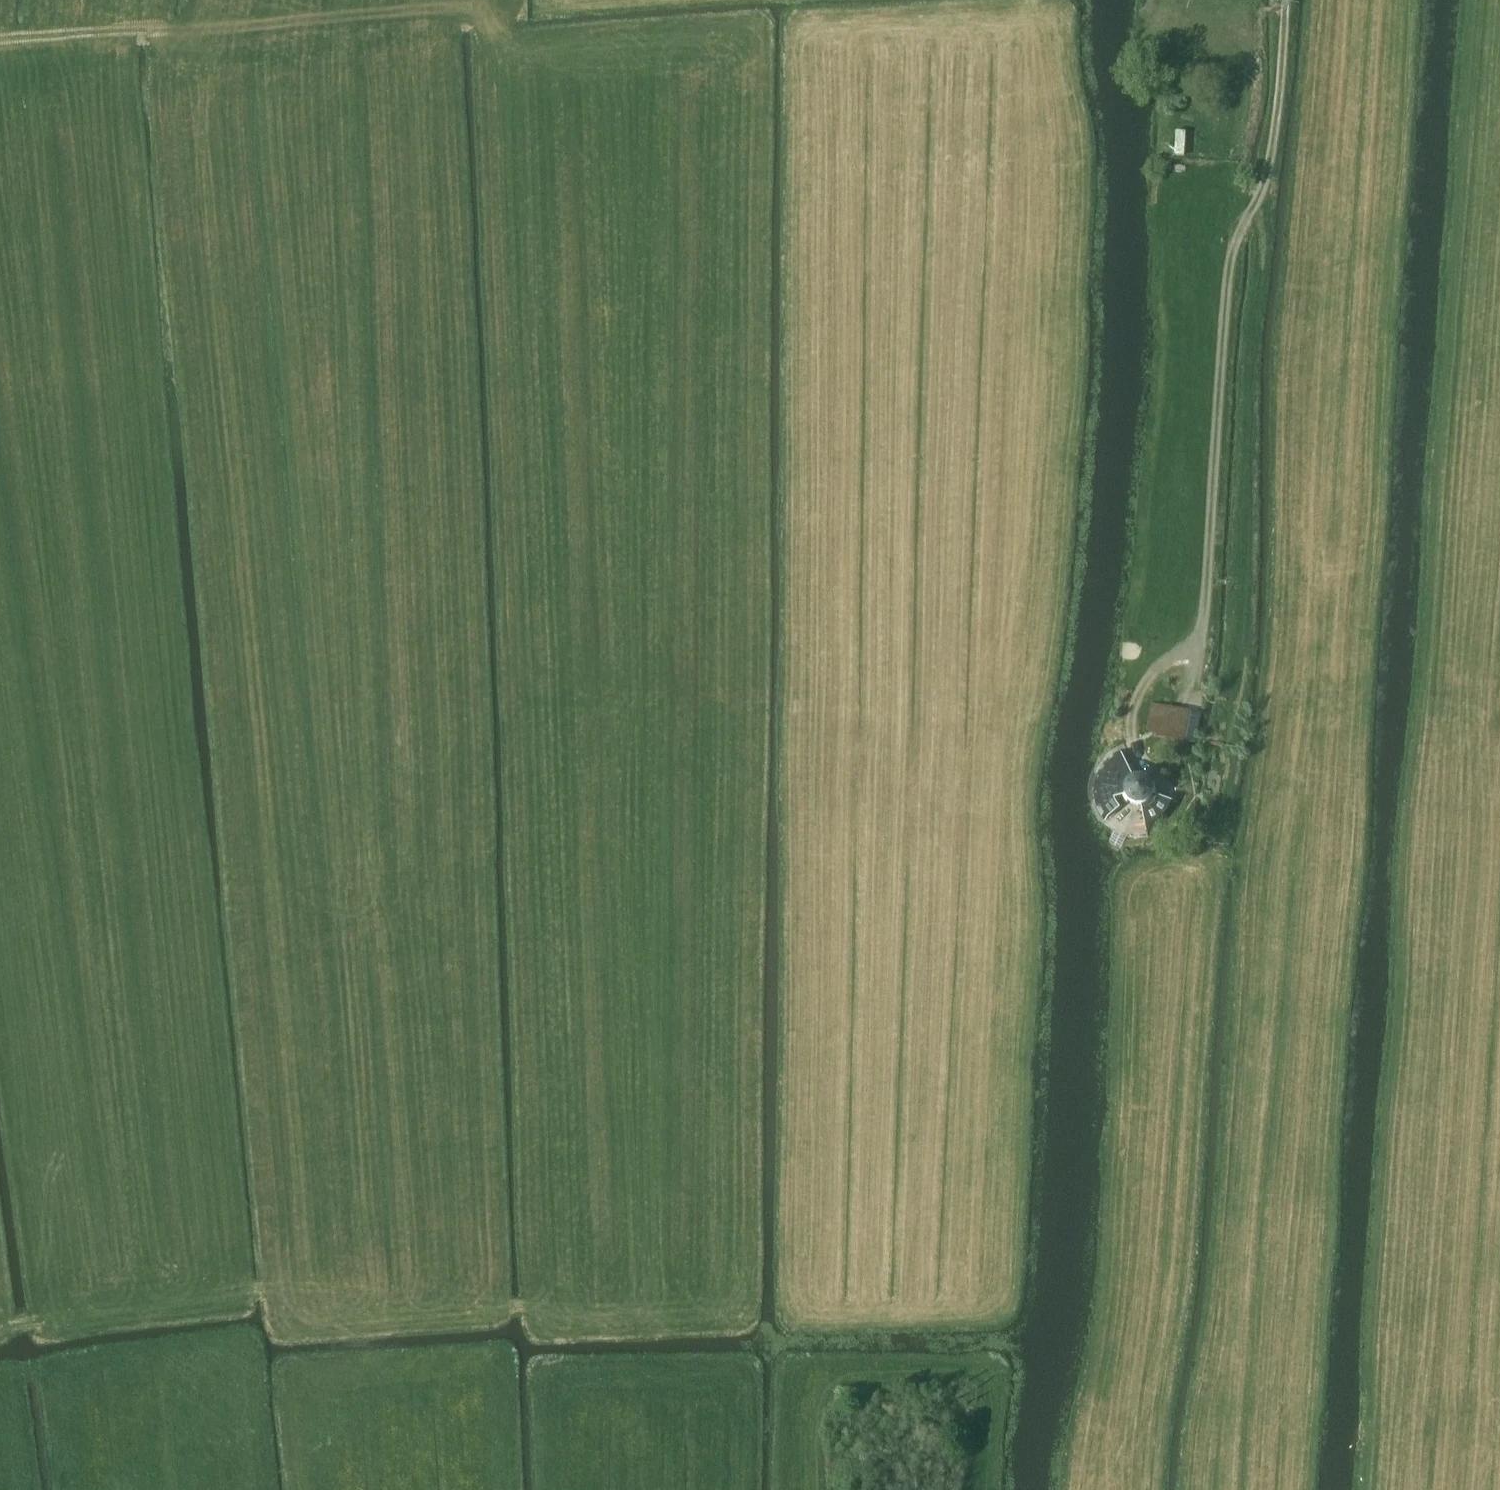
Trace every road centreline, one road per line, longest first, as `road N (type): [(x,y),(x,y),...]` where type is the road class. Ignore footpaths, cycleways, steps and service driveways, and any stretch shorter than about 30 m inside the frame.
road 1 (track): [(1175,715),(1203,669),(1232,249),(1266,179)]
road 2 (track): [(474,3),(0,44)]
road 3 (track): [(1284,0),(1266,179)]

